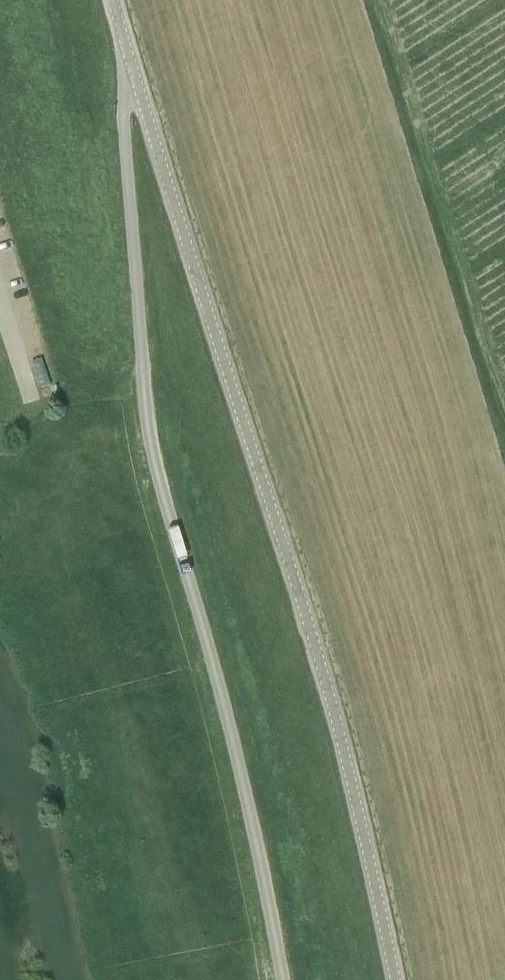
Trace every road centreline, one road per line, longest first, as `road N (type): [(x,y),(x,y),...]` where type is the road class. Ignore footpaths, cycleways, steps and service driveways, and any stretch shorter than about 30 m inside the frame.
road 1 (unclassified): [(391,979),(309,643),(108,0)]
road 2 (track): [(283,979),(239,760),(168,511),(140,383),(119,120),(125,55)]

